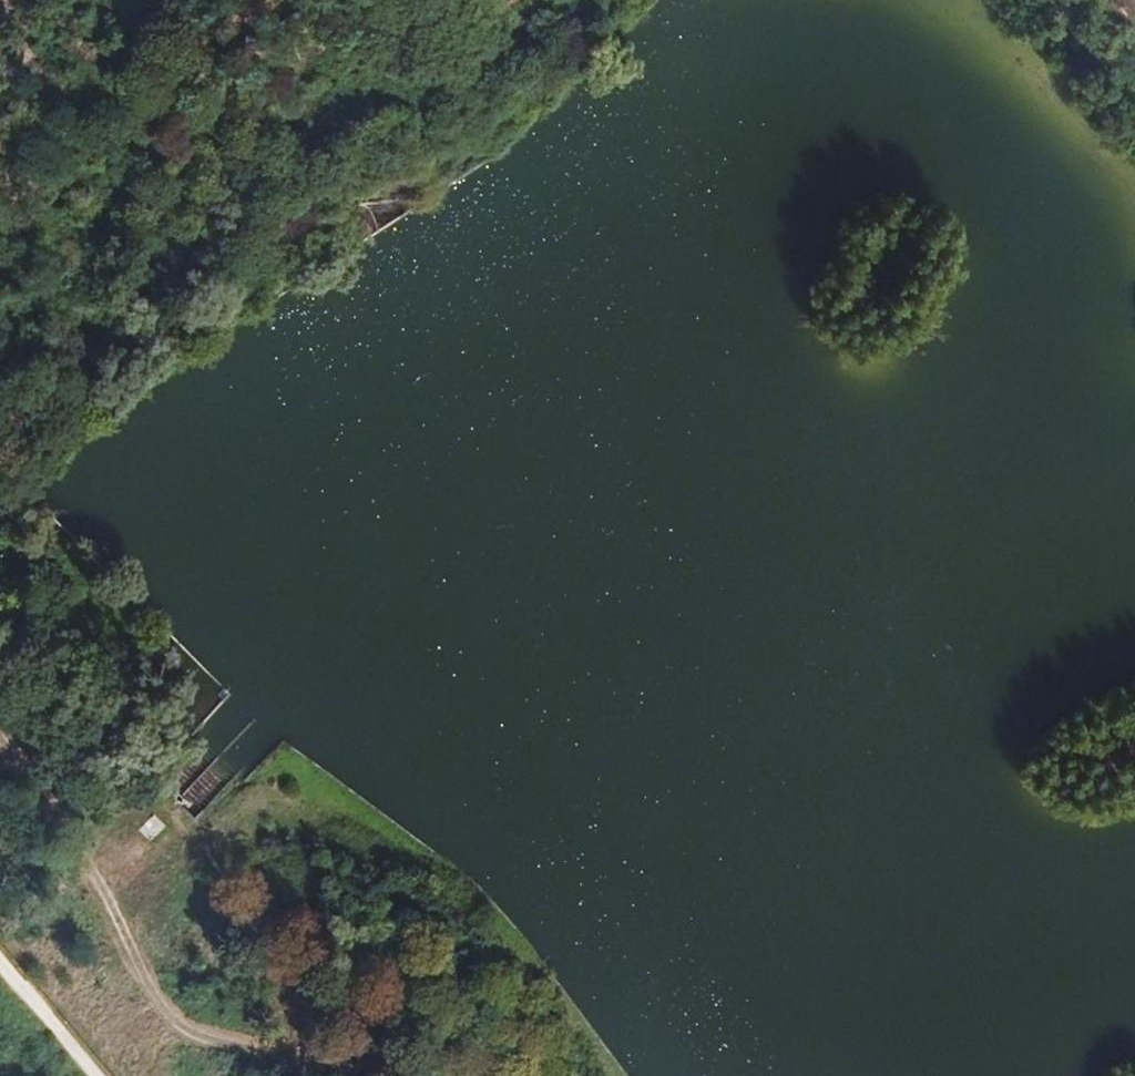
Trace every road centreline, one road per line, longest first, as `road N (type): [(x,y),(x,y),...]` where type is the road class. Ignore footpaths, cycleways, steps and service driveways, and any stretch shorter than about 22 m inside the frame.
road 1 (track): [(0,734),(171,1018),(198,1038),(343,1075)]

